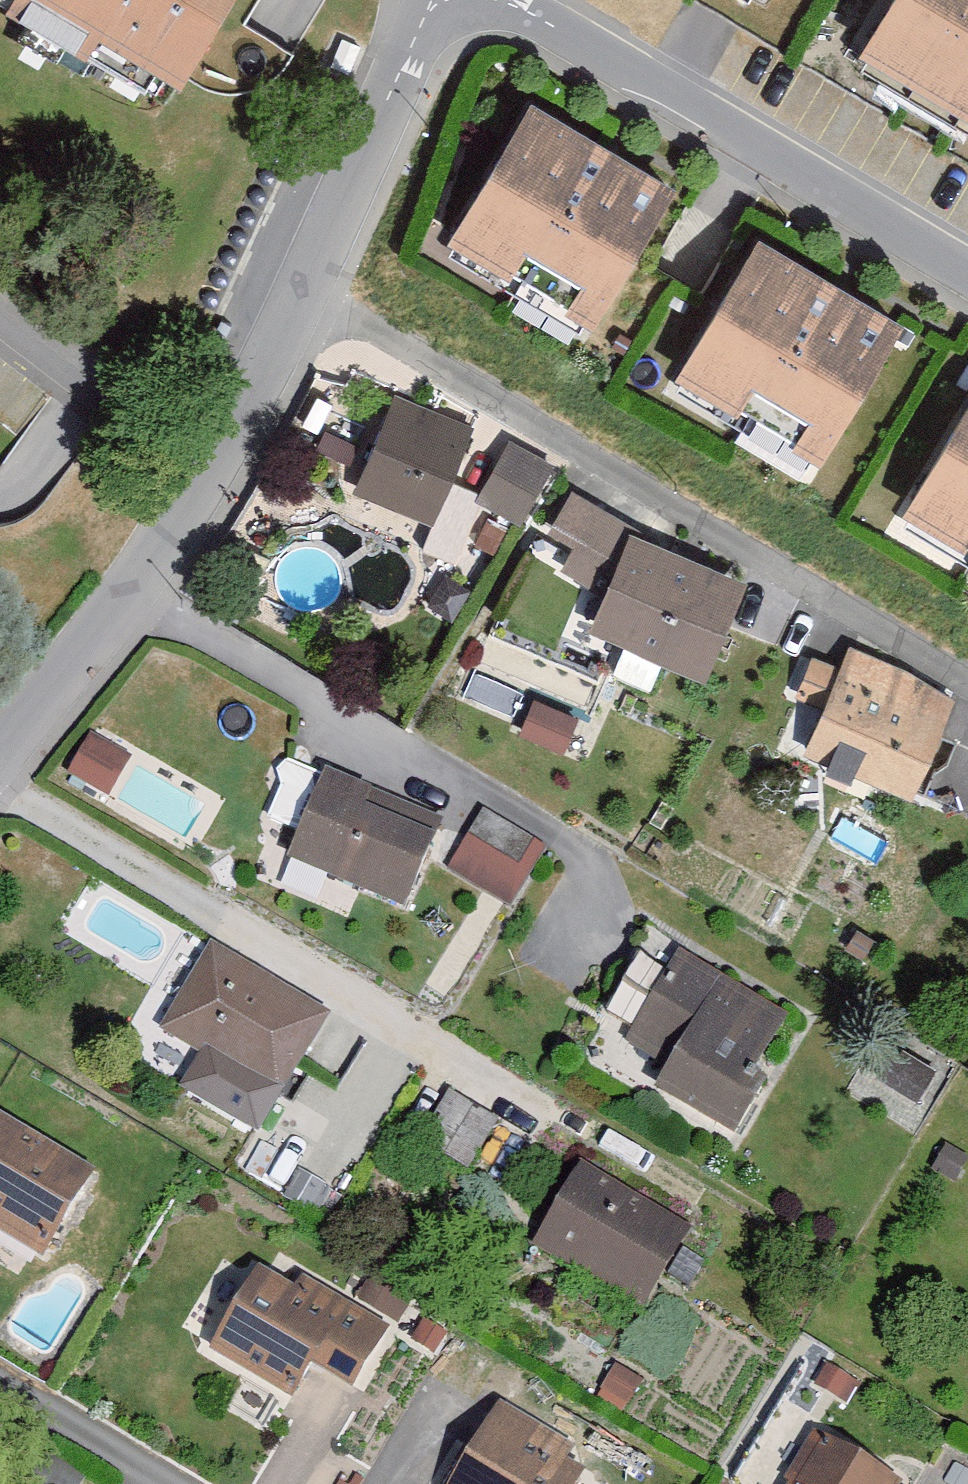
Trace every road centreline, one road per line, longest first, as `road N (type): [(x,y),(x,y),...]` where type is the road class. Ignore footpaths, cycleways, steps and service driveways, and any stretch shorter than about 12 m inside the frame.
road 1 (residential): [(518,0),(967,273)]
road 2 (residential): [(433,0),(203,467)]
road 3 (residential): [(203,467),(130,584),(0,741)]
road 4 (residential): [(203,467),(0,336)]
road 5 (residential): [(0,1373),(180,1483)]

